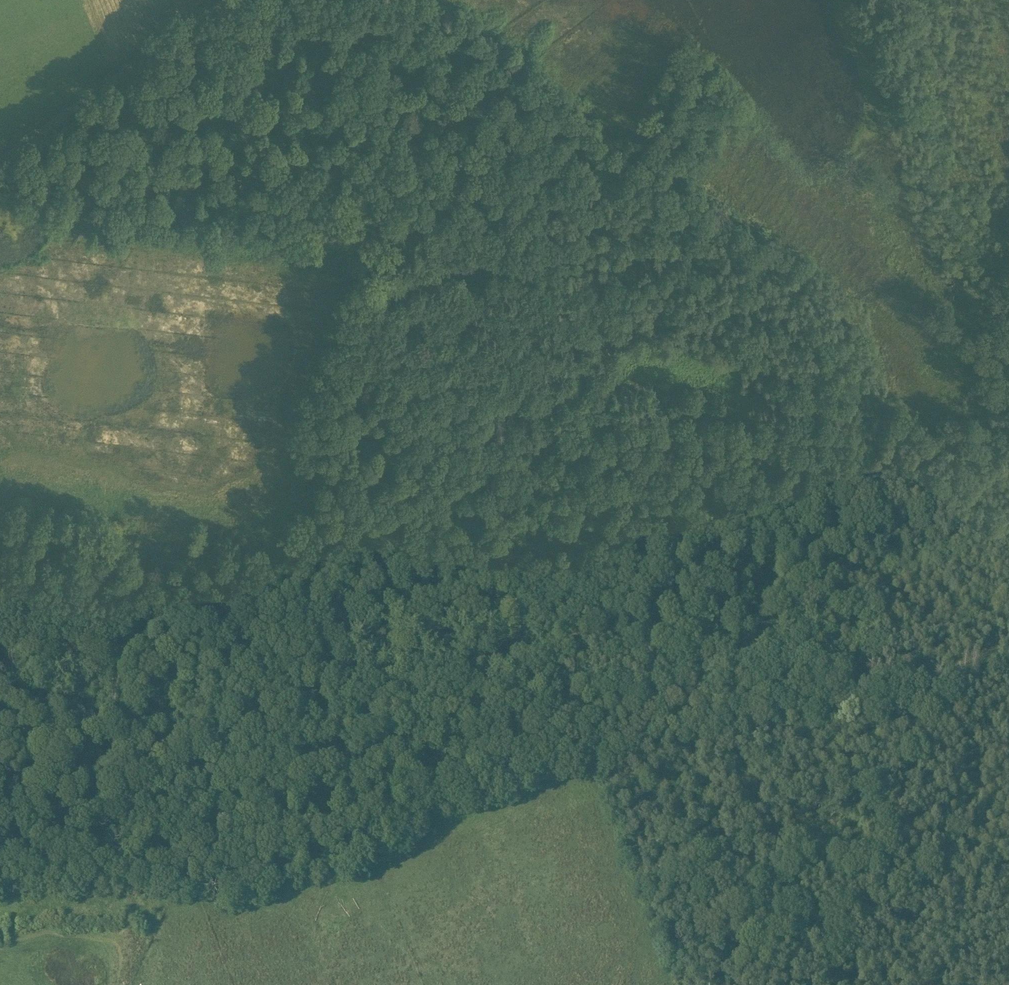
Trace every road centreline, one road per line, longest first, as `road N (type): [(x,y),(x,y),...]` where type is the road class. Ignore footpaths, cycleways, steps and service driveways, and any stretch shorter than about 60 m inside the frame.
road 1 (unclassified): [(0,164),(229,0)]

